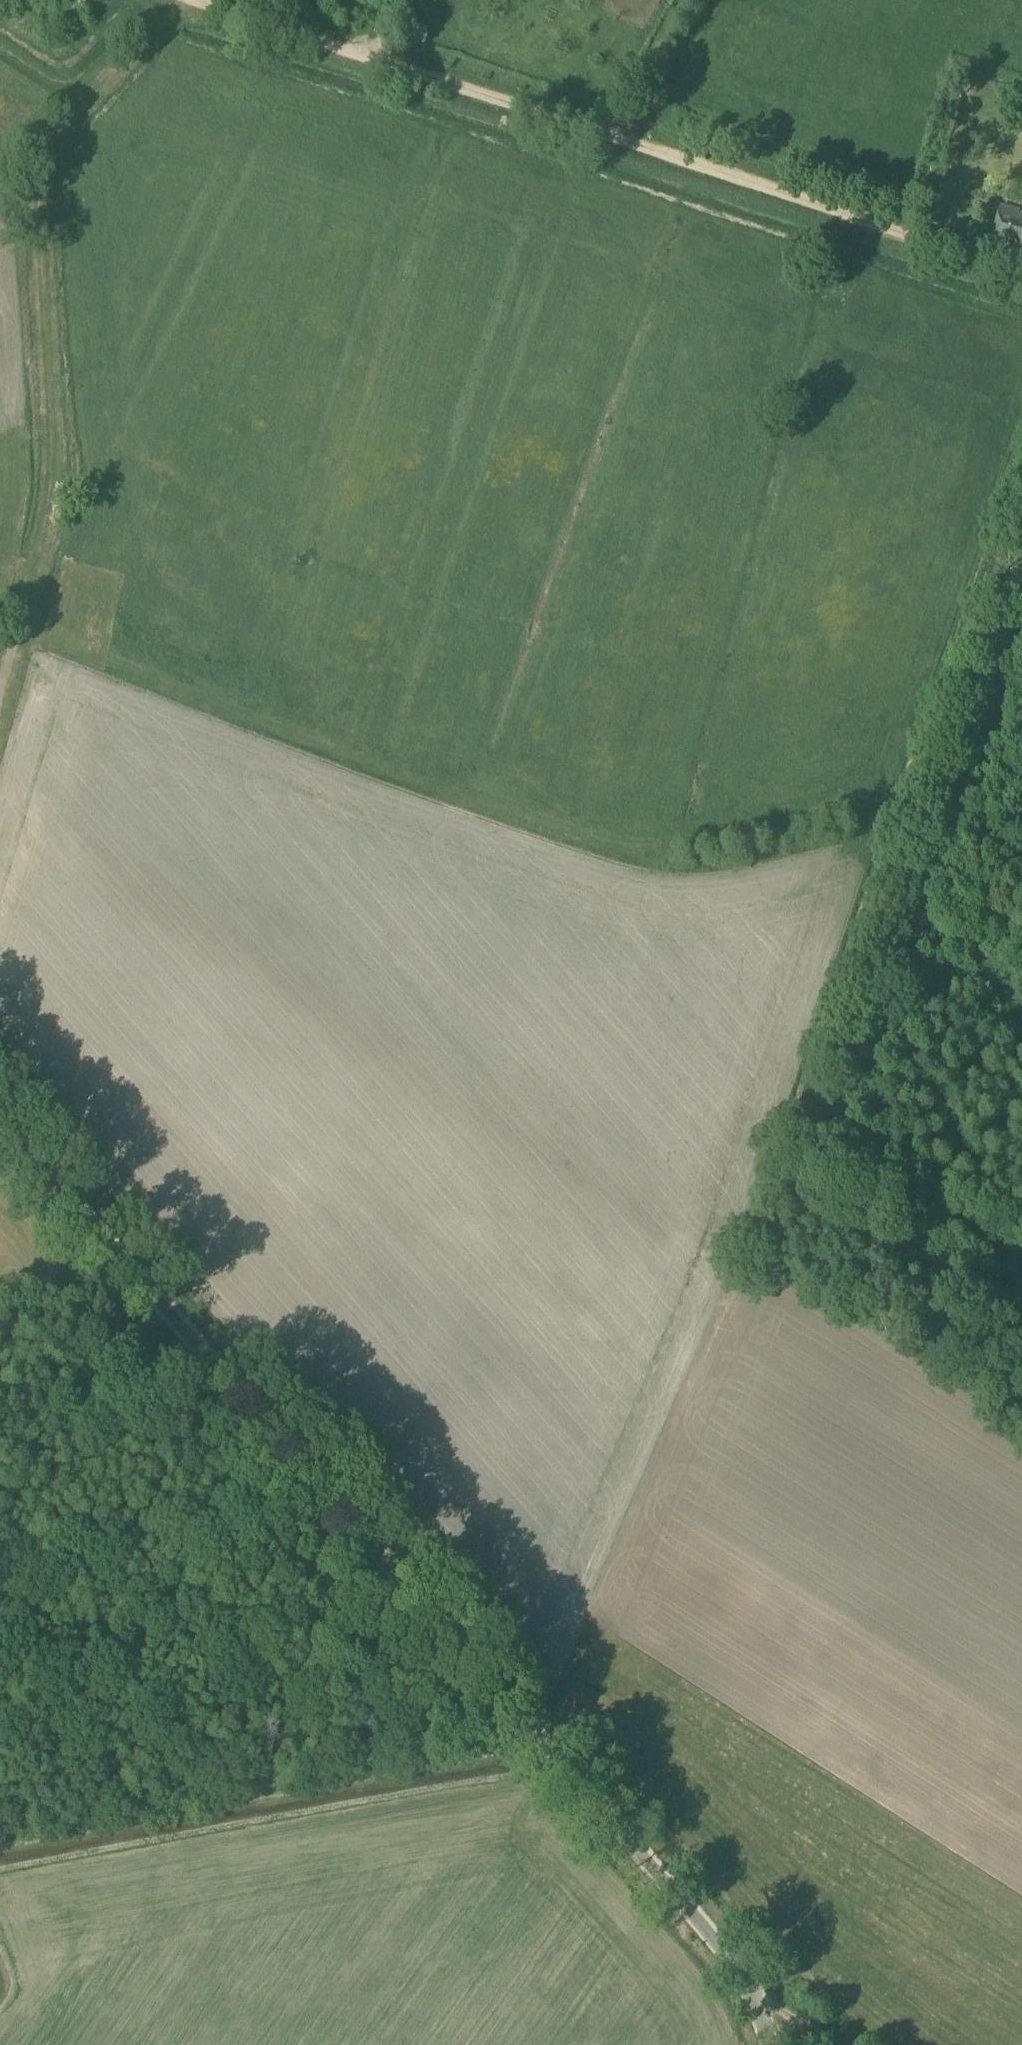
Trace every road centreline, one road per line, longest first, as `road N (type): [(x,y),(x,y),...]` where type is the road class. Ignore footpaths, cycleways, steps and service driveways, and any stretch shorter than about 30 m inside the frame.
road 1 (unclassified): [(765,2044),(734,1966),(0,1136)]
road 2 (track): [(1021,278),(197,0)]
road 3 (track): [(186,0),(47,170),(41,209),(49,528),(0,707)]

